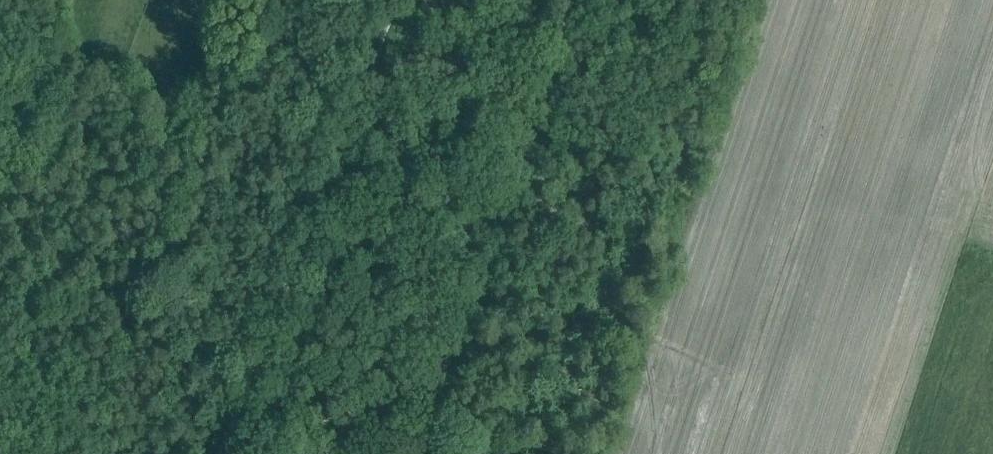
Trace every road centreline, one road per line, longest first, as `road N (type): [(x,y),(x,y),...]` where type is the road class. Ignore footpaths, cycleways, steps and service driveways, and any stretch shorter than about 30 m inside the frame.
road 1 (tertiary): [(236,453),(390,0)]
road 2 (track): [(394,453),(542,0)]

